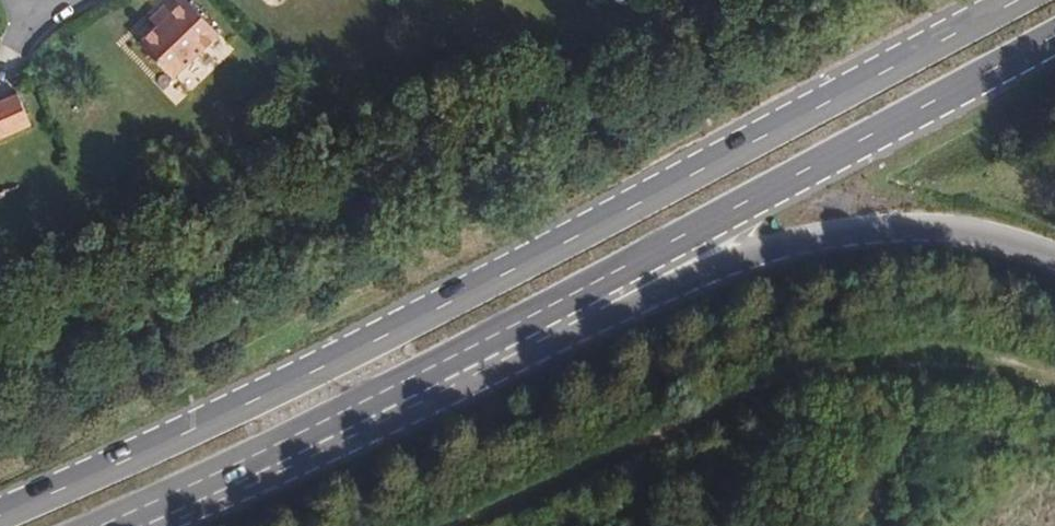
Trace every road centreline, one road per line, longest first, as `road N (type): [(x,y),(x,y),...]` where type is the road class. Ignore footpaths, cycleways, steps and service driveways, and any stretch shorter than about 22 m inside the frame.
road 1 (primary): [(1027,0),(546,258),(0,520)]
road 2 (track): [(1054,386),(961,365),(799,371),(432,525)]
road 3 (primary): [(78,525),(383,389),(608,275)]
road 4 (primary): [(608,275),(1054,34)]
road 5 (primary): [(608,275),(674,282),(894,225),(988,231),(1054,253)]

